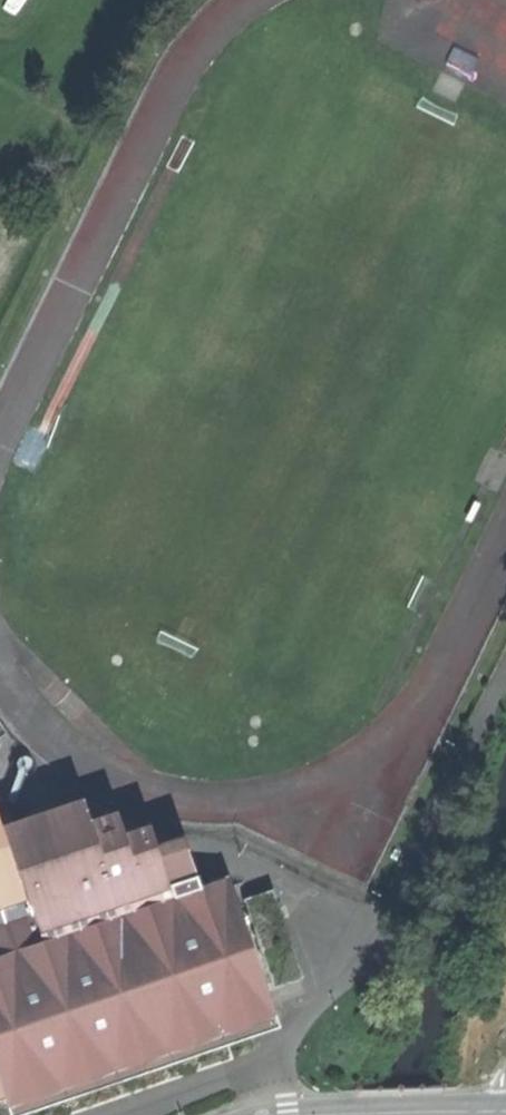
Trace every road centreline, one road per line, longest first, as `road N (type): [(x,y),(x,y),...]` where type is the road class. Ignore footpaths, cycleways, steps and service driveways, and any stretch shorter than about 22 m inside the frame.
road 1 (secondary): [(280,1114),(482,1111)]

